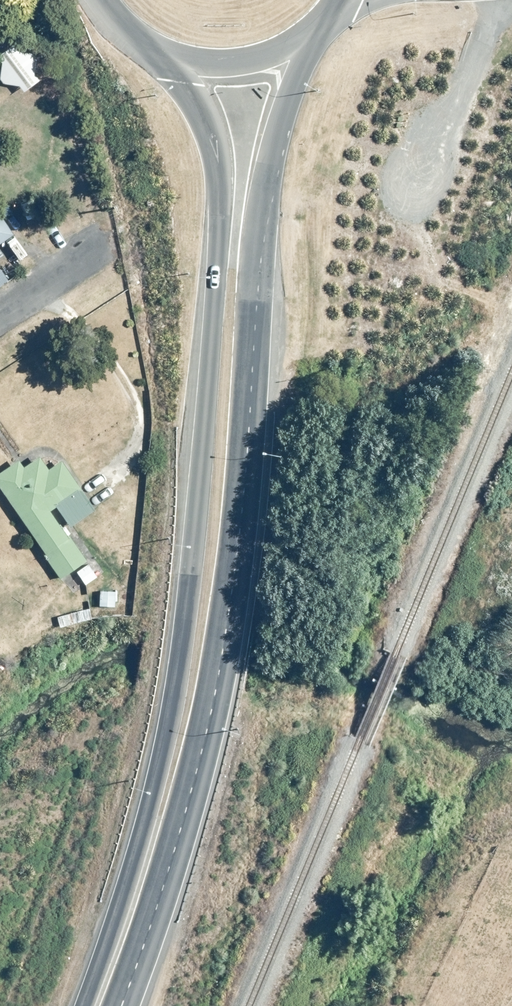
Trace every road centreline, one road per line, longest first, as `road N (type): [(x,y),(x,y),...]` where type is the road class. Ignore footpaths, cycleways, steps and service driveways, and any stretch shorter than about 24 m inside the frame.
road 1 (trunk): [(314,31),(266,178),(242,518),(220,670),(193,777),(143,877)]
road 2 (trunk): [(143,877),(180,664),(219,218),(213,138),(172,59)]
road 3 (trunk): [(314,31),(278,55),(236,66),(172,59)]
road 4 (trunk): [(143,877),(98,1005)]

